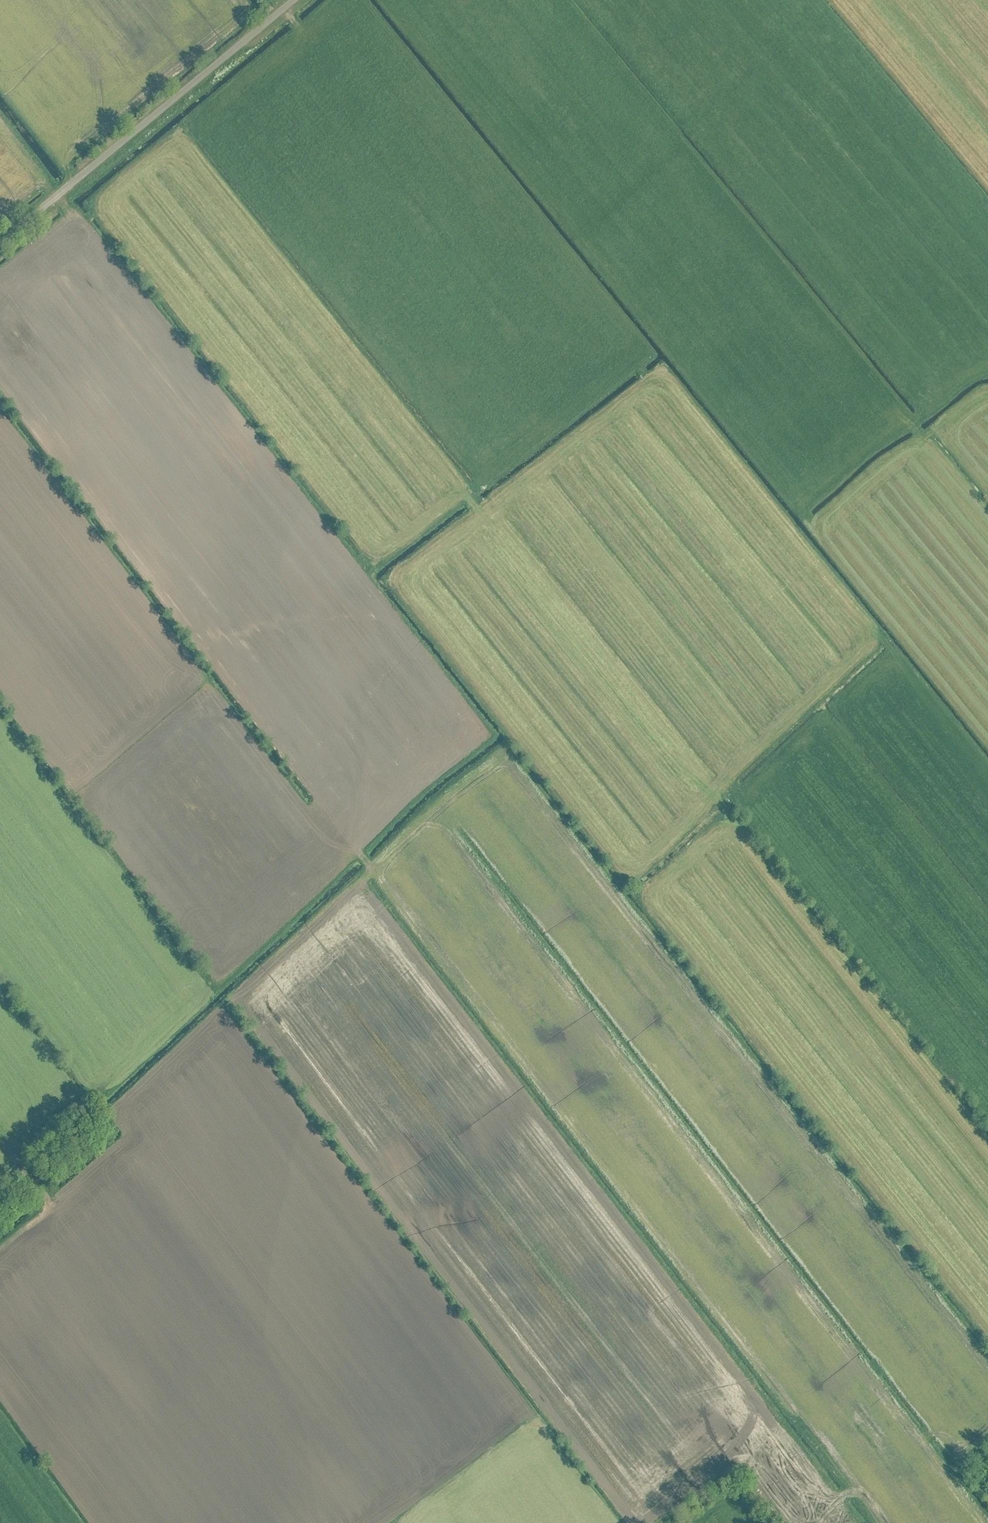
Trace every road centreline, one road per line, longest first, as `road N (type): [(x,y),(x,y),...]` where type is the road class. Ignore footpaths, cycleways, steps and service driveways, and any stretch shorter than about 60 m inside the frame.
road 1 (unclassified): [(0,244),(292,0)]

